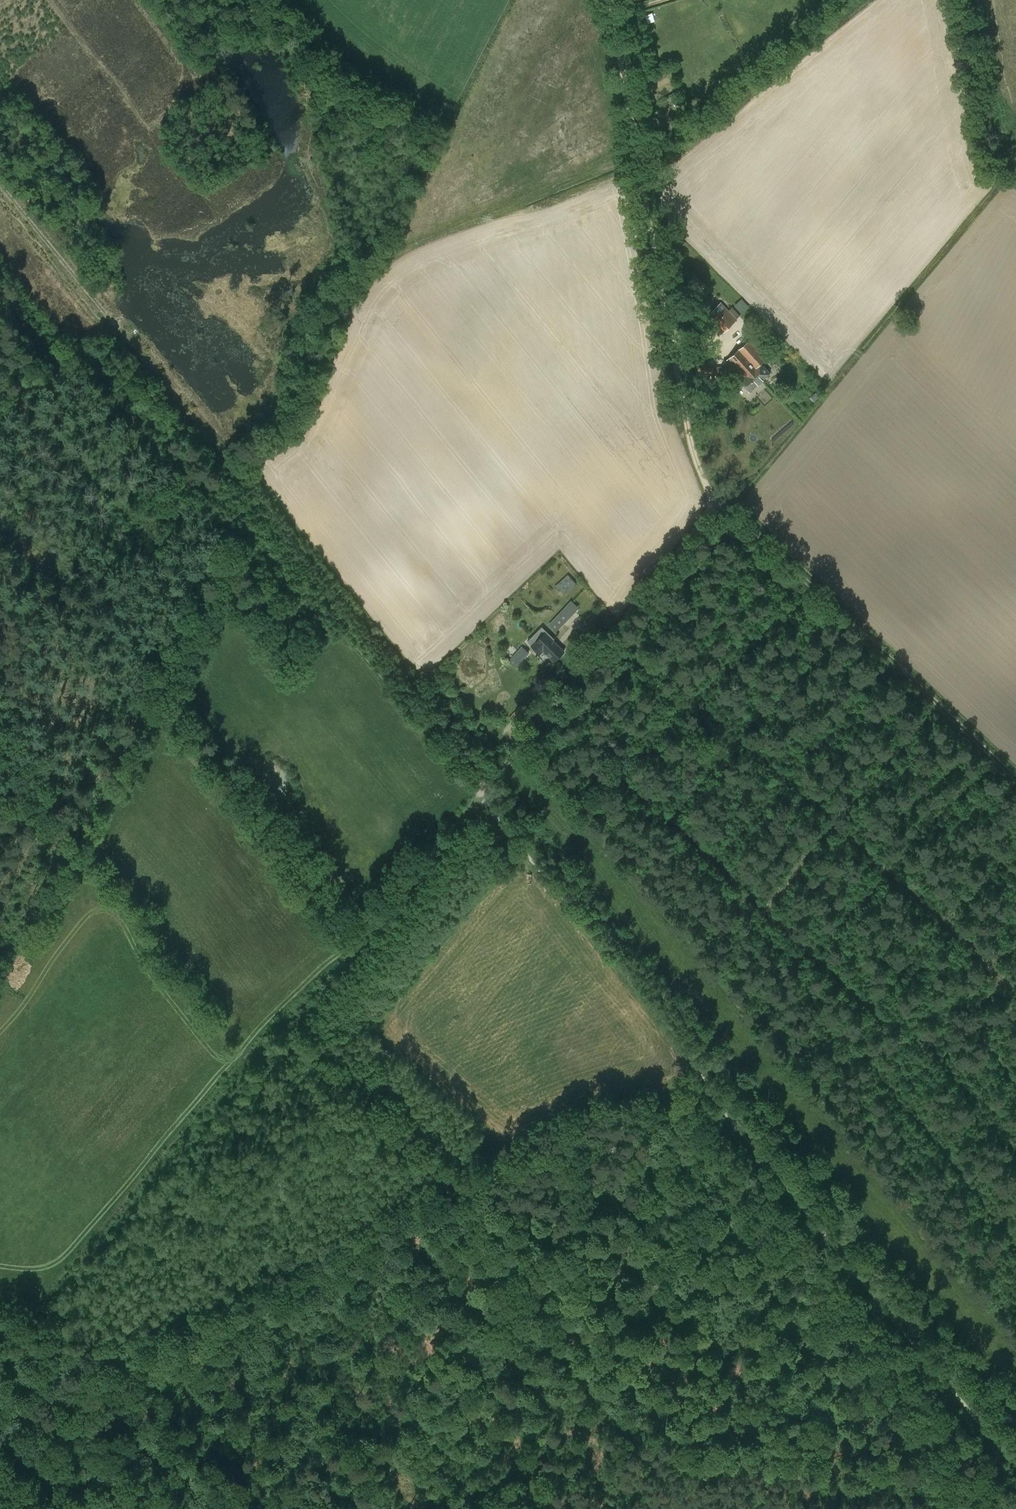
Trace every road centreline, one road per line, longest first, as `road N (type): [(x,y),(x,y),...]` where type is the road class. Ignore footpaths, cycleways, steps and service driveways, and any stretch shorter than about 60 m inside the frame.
road 1 (unclassified): [(478,795),(716,510),(688,438),(610,0)]
road 2 (track): [(716,510),(746,517),(1015,777)]
road 3 (track): [(358,939),(478,795)]

